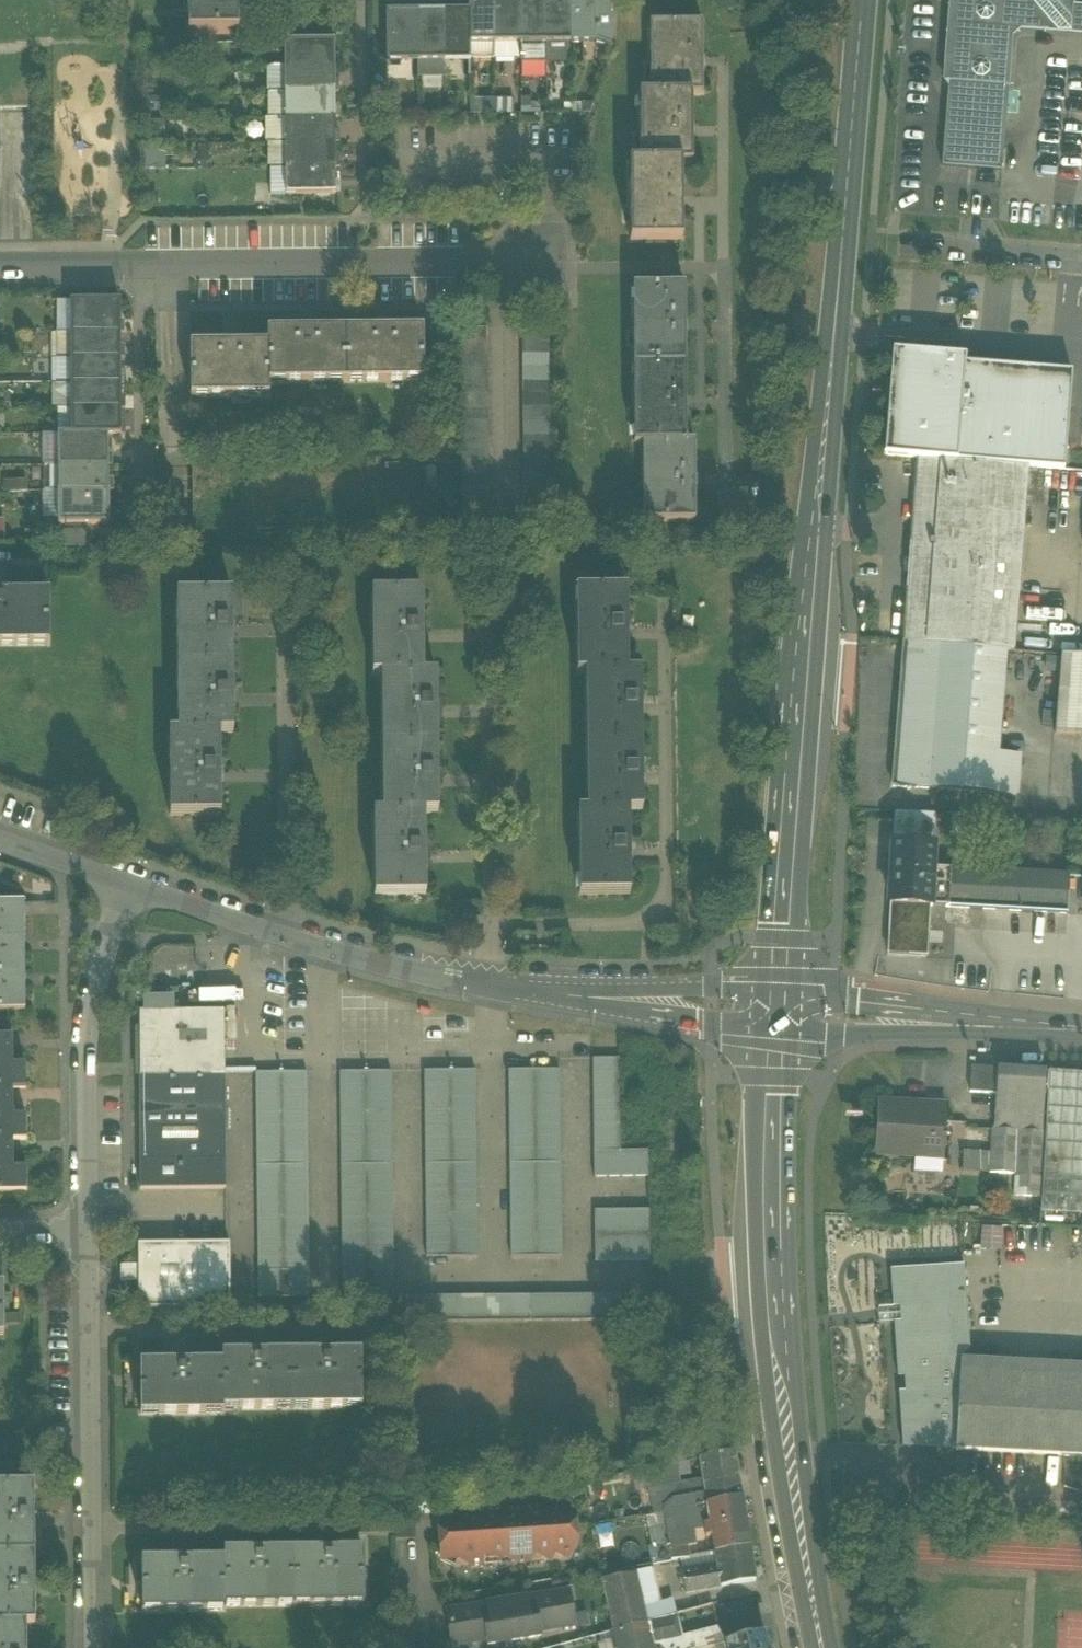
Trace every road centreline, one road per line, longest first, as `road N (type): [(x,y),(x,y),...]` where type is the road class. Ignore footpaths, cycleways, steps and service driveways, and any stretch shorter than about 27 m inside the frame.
road 1 (secondary): [(861,0),(778,1008)]
road 2 (residential): [(778,1008),(553,995),(430,976),(108,873)]
road 3 (secondary): [(778,1008),(775,1311),(791,1463),(824,1647)]
road 4 (residential): [(0,267),(569,259)]
road 5 (residential): [(87,1234),(97,1647)]
road 6 (residential): [(108,873),(85,1050),(87,1234)]
road 7 (tertiary): [(1081,1030),(778,1008)]
road 8 (residential): [(887,243),(1081,260)]

